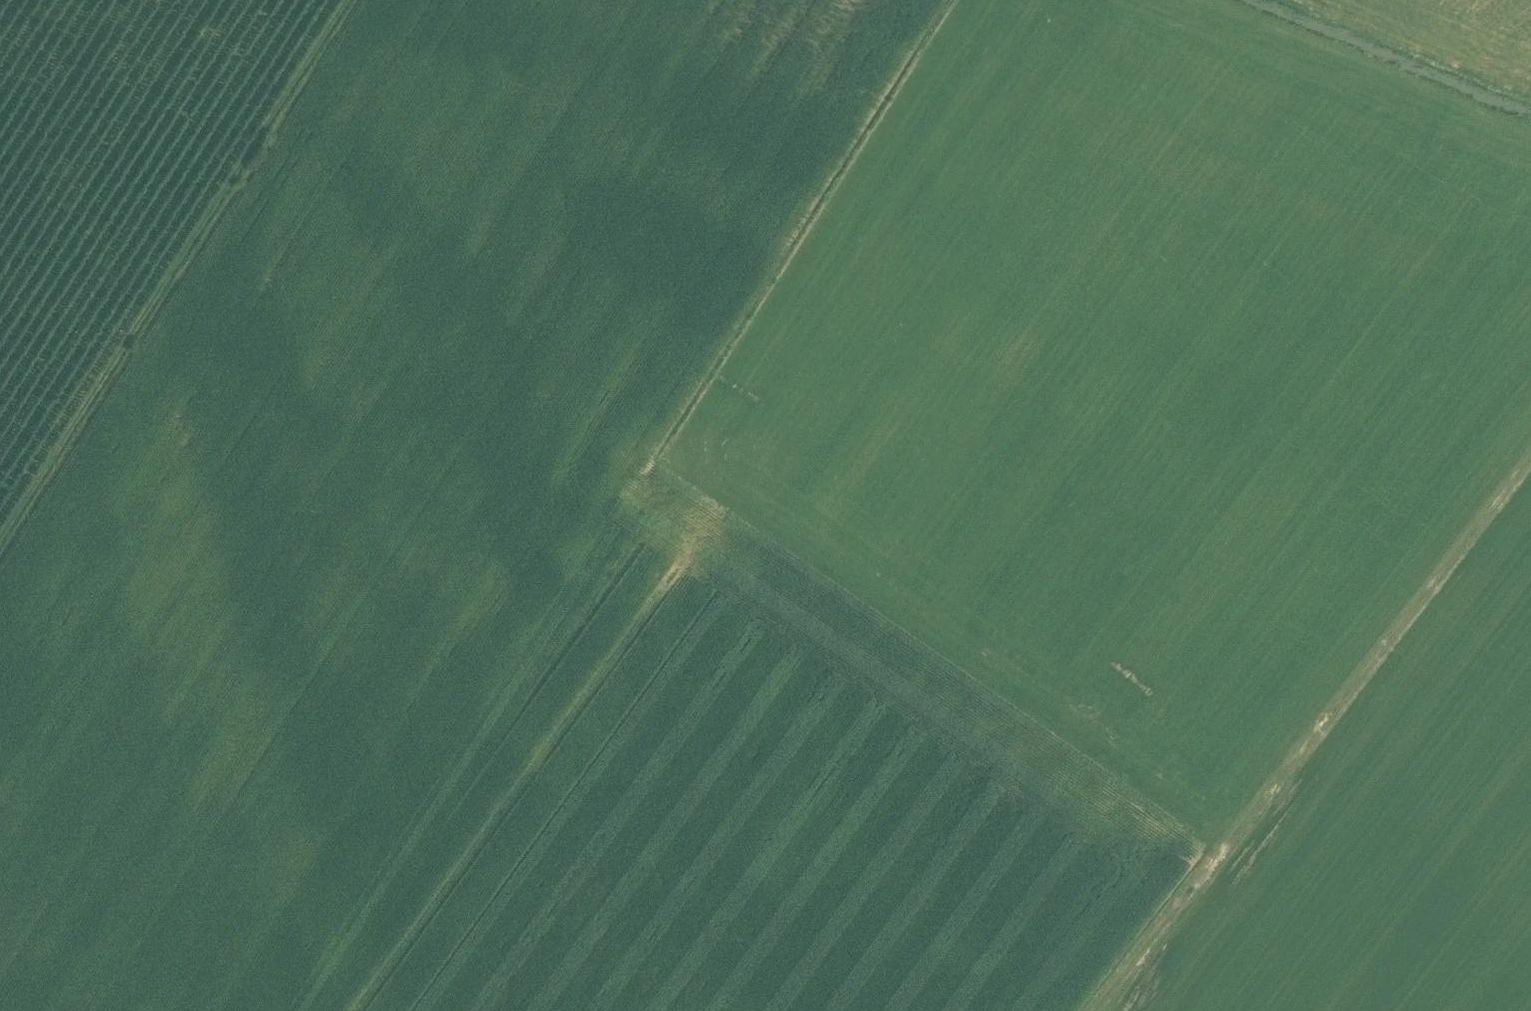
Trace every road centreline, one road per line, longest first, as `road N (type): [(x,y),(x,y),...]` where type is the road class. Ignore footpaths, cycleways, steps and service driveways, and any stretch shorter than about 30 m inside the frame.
road 1 (track): [(1530,458),(1102,1010)]

